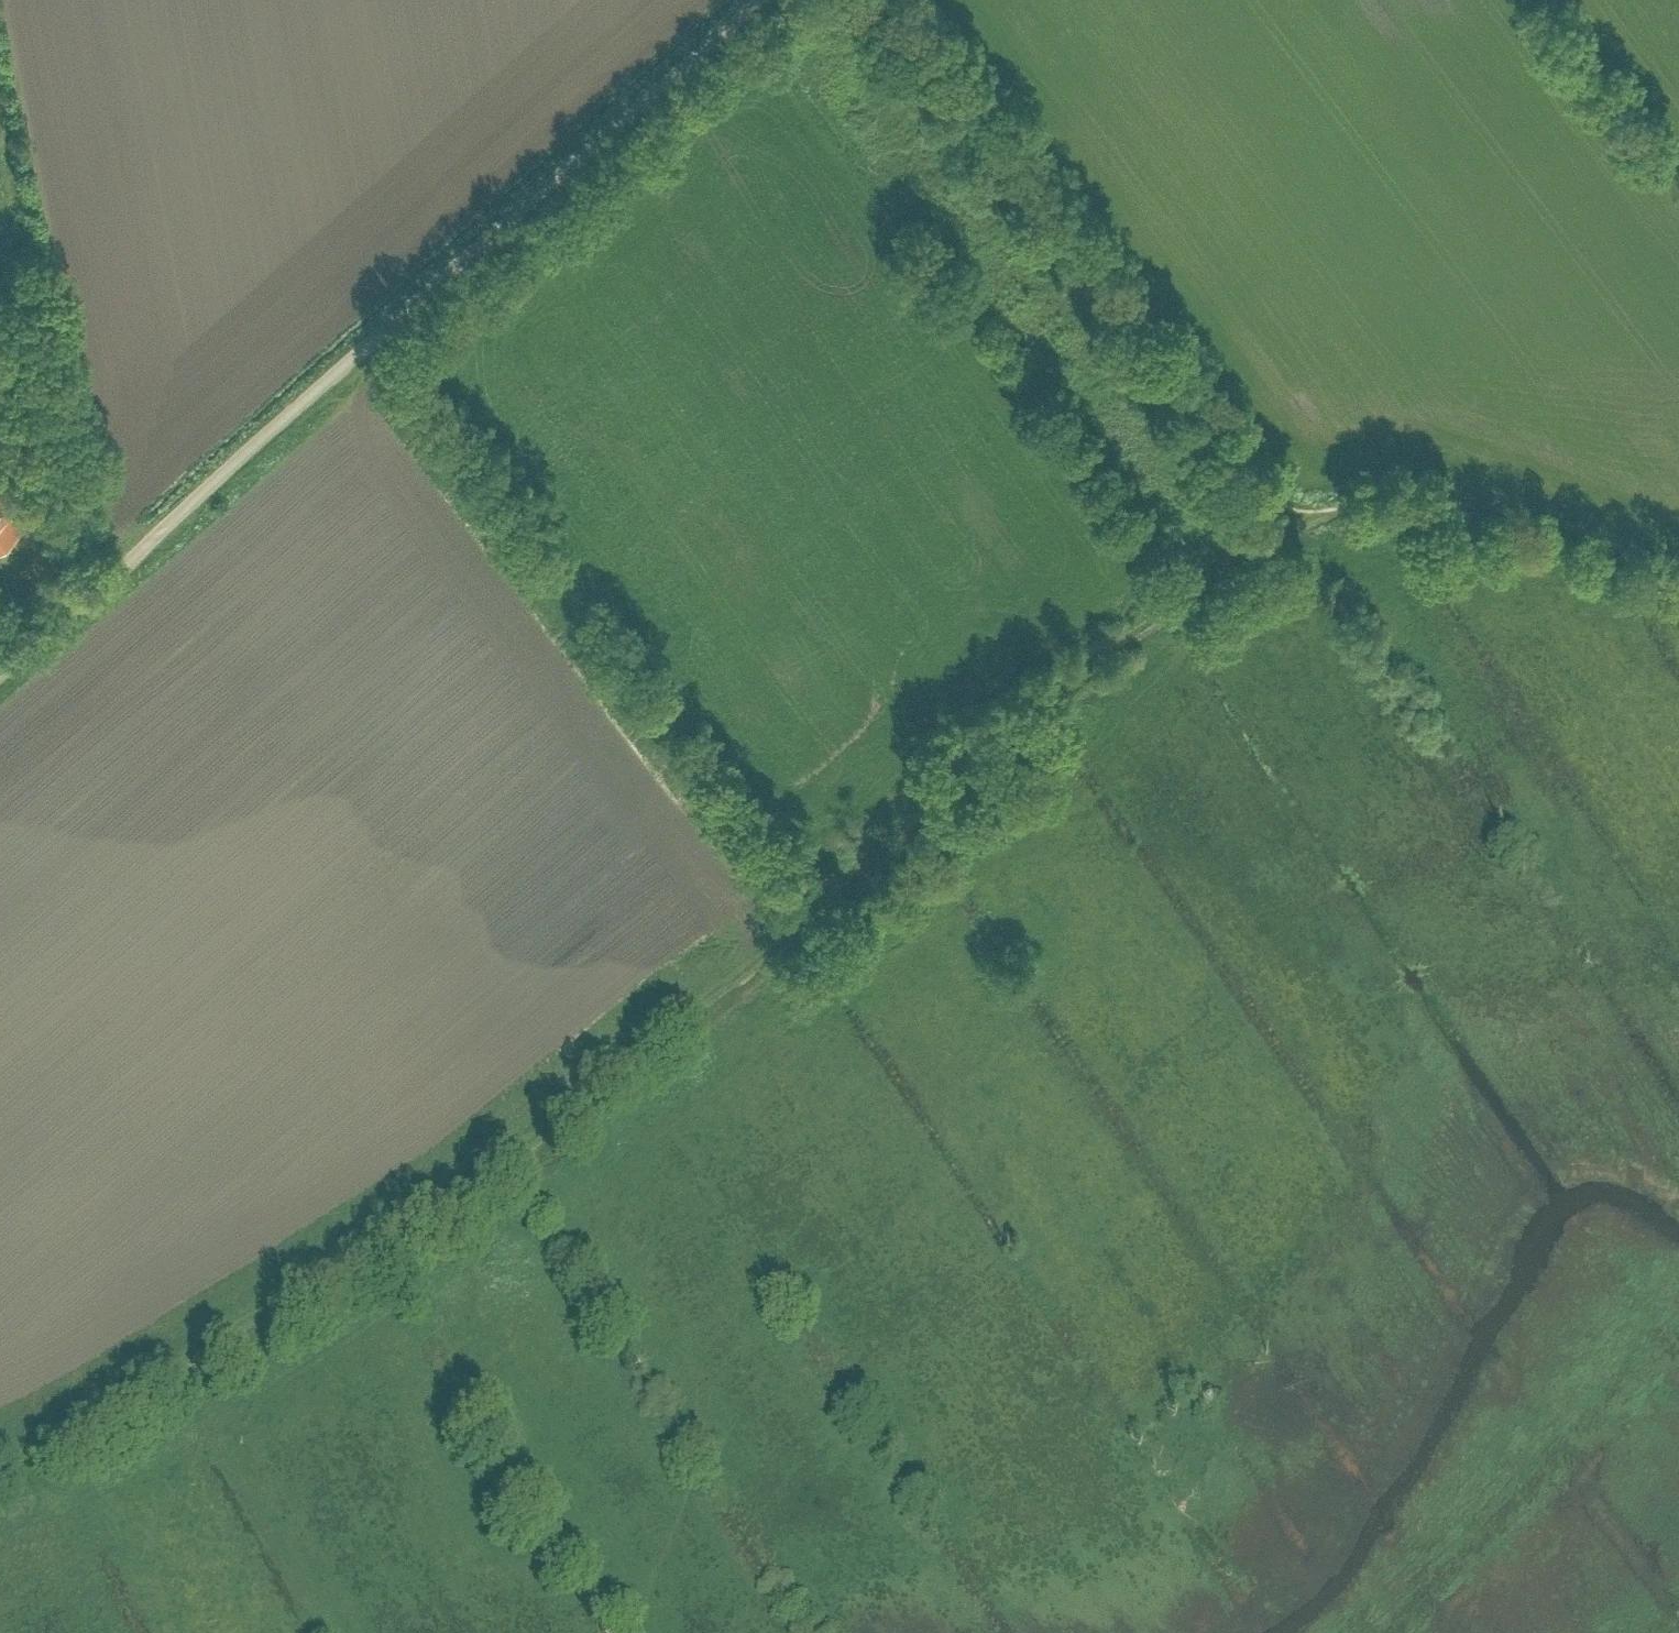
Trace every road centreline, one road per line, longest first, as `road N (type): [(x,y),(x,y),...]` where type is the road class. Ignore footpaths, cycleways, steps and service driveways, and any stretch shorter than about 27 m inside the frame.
road 1 (track): [(1292,510),(1107,644),(687,1017),(347,1276),(0,1460)]
road 2 (unclassified): [(0,666),(757,0)]

